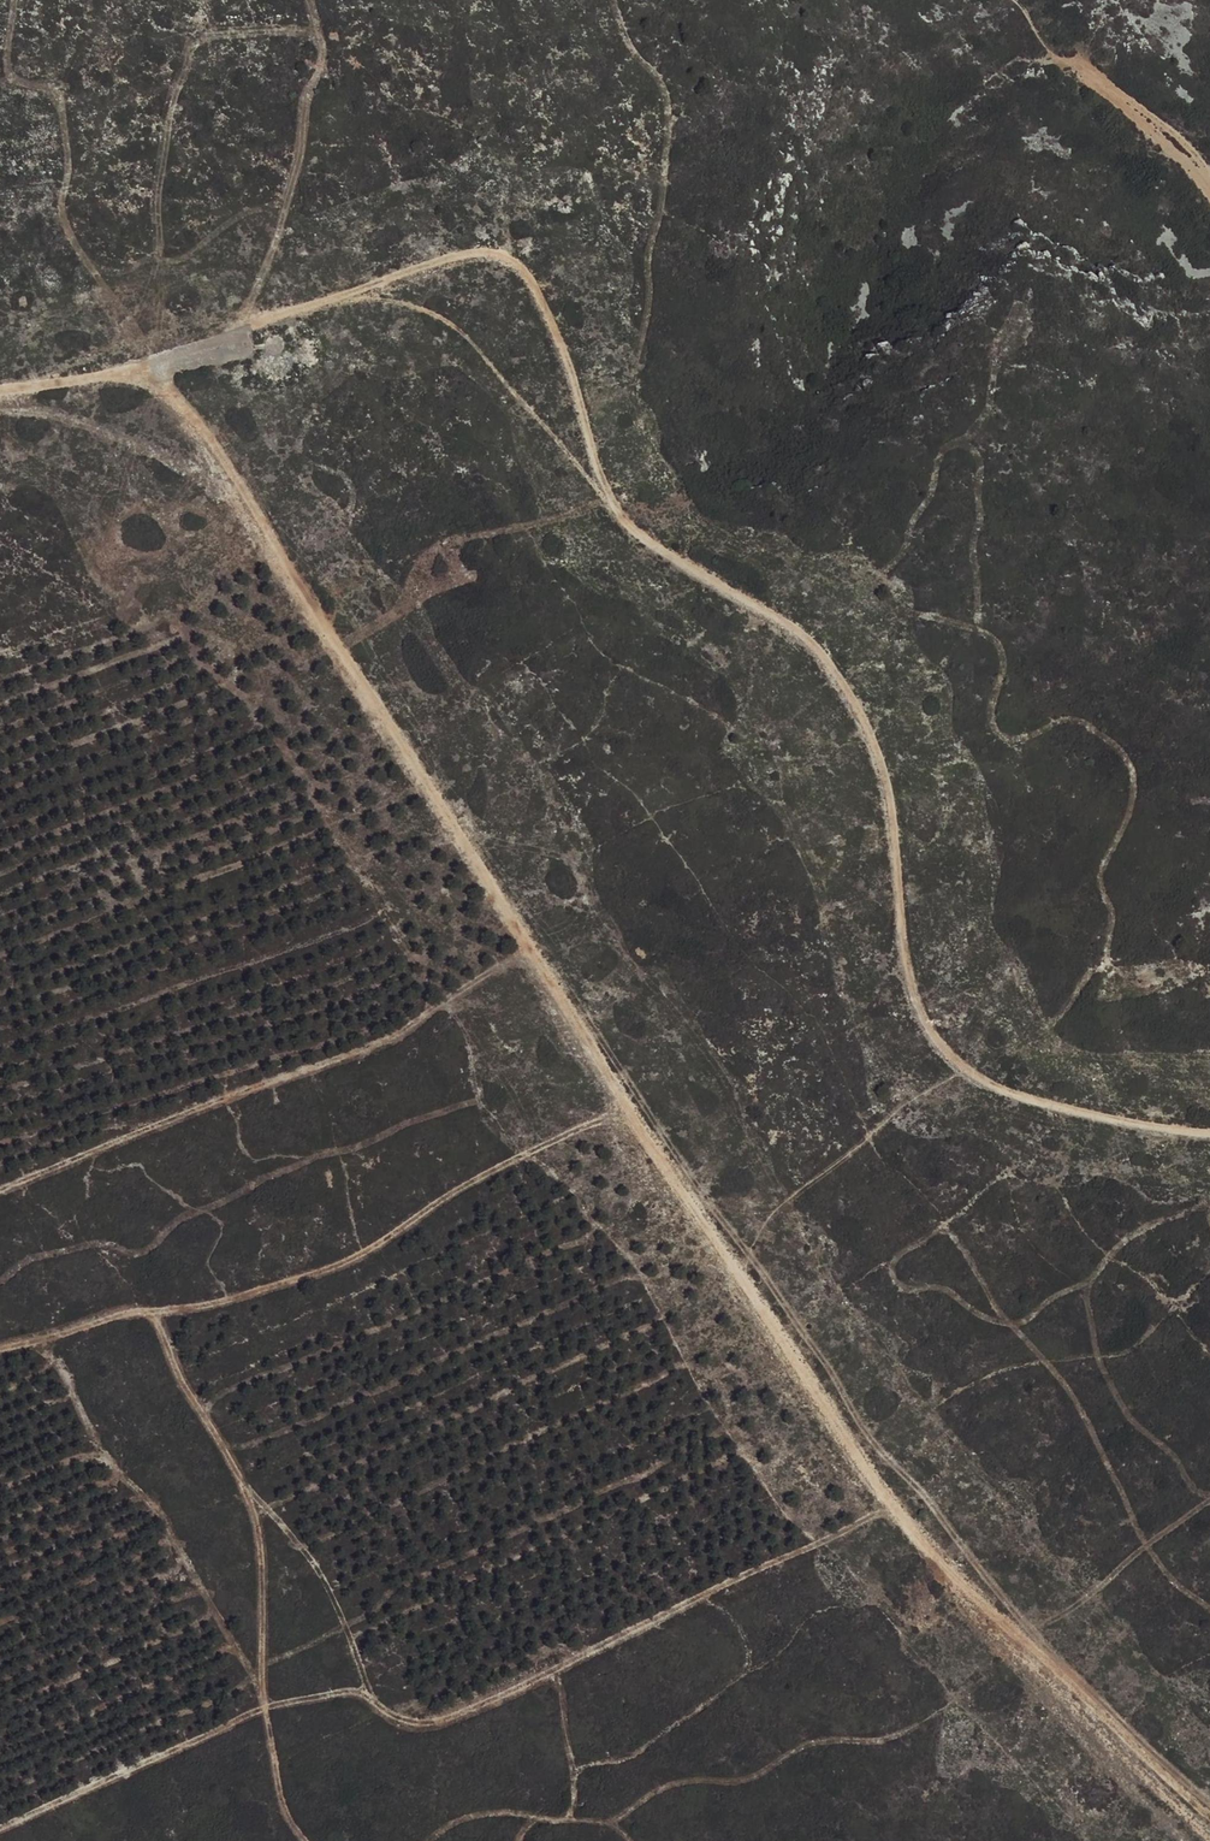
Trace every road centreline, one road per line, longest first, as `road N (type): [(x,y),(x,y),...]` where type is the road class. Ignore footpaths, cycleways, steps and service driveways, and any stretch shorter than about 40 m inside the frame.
road 1 (track): [(1209,1807),(1034,1651),(904,1522),(156,360),(0,392)]
road 2 (track): [(156,360),(425,270),(503,251),(528,262),(601,468),(628,515),(648,535),(786,615),(826,655),(854,703),(890,776),(913,986),(951,1058),(1077,1116),(1128,1131),(1209,1137)]
road 3 (track): [(0,1827),(265,1708),(353,1689),(397,1716),(432,1722),(893,1504)]
road 4 (track): [(0,1347),(208,1302),(338,1260),(576,1126),(603,1115),(646,1121)]
road 5 (track): [(531,941),(404,1028),(0,1189)]
road 6 (track): [(150,1310),(254,1506),(266,1590),(265,1708),(285,1815),(306,1840)]
road 7 (track): [(1209,180),(1187,141),(1056,59)]

